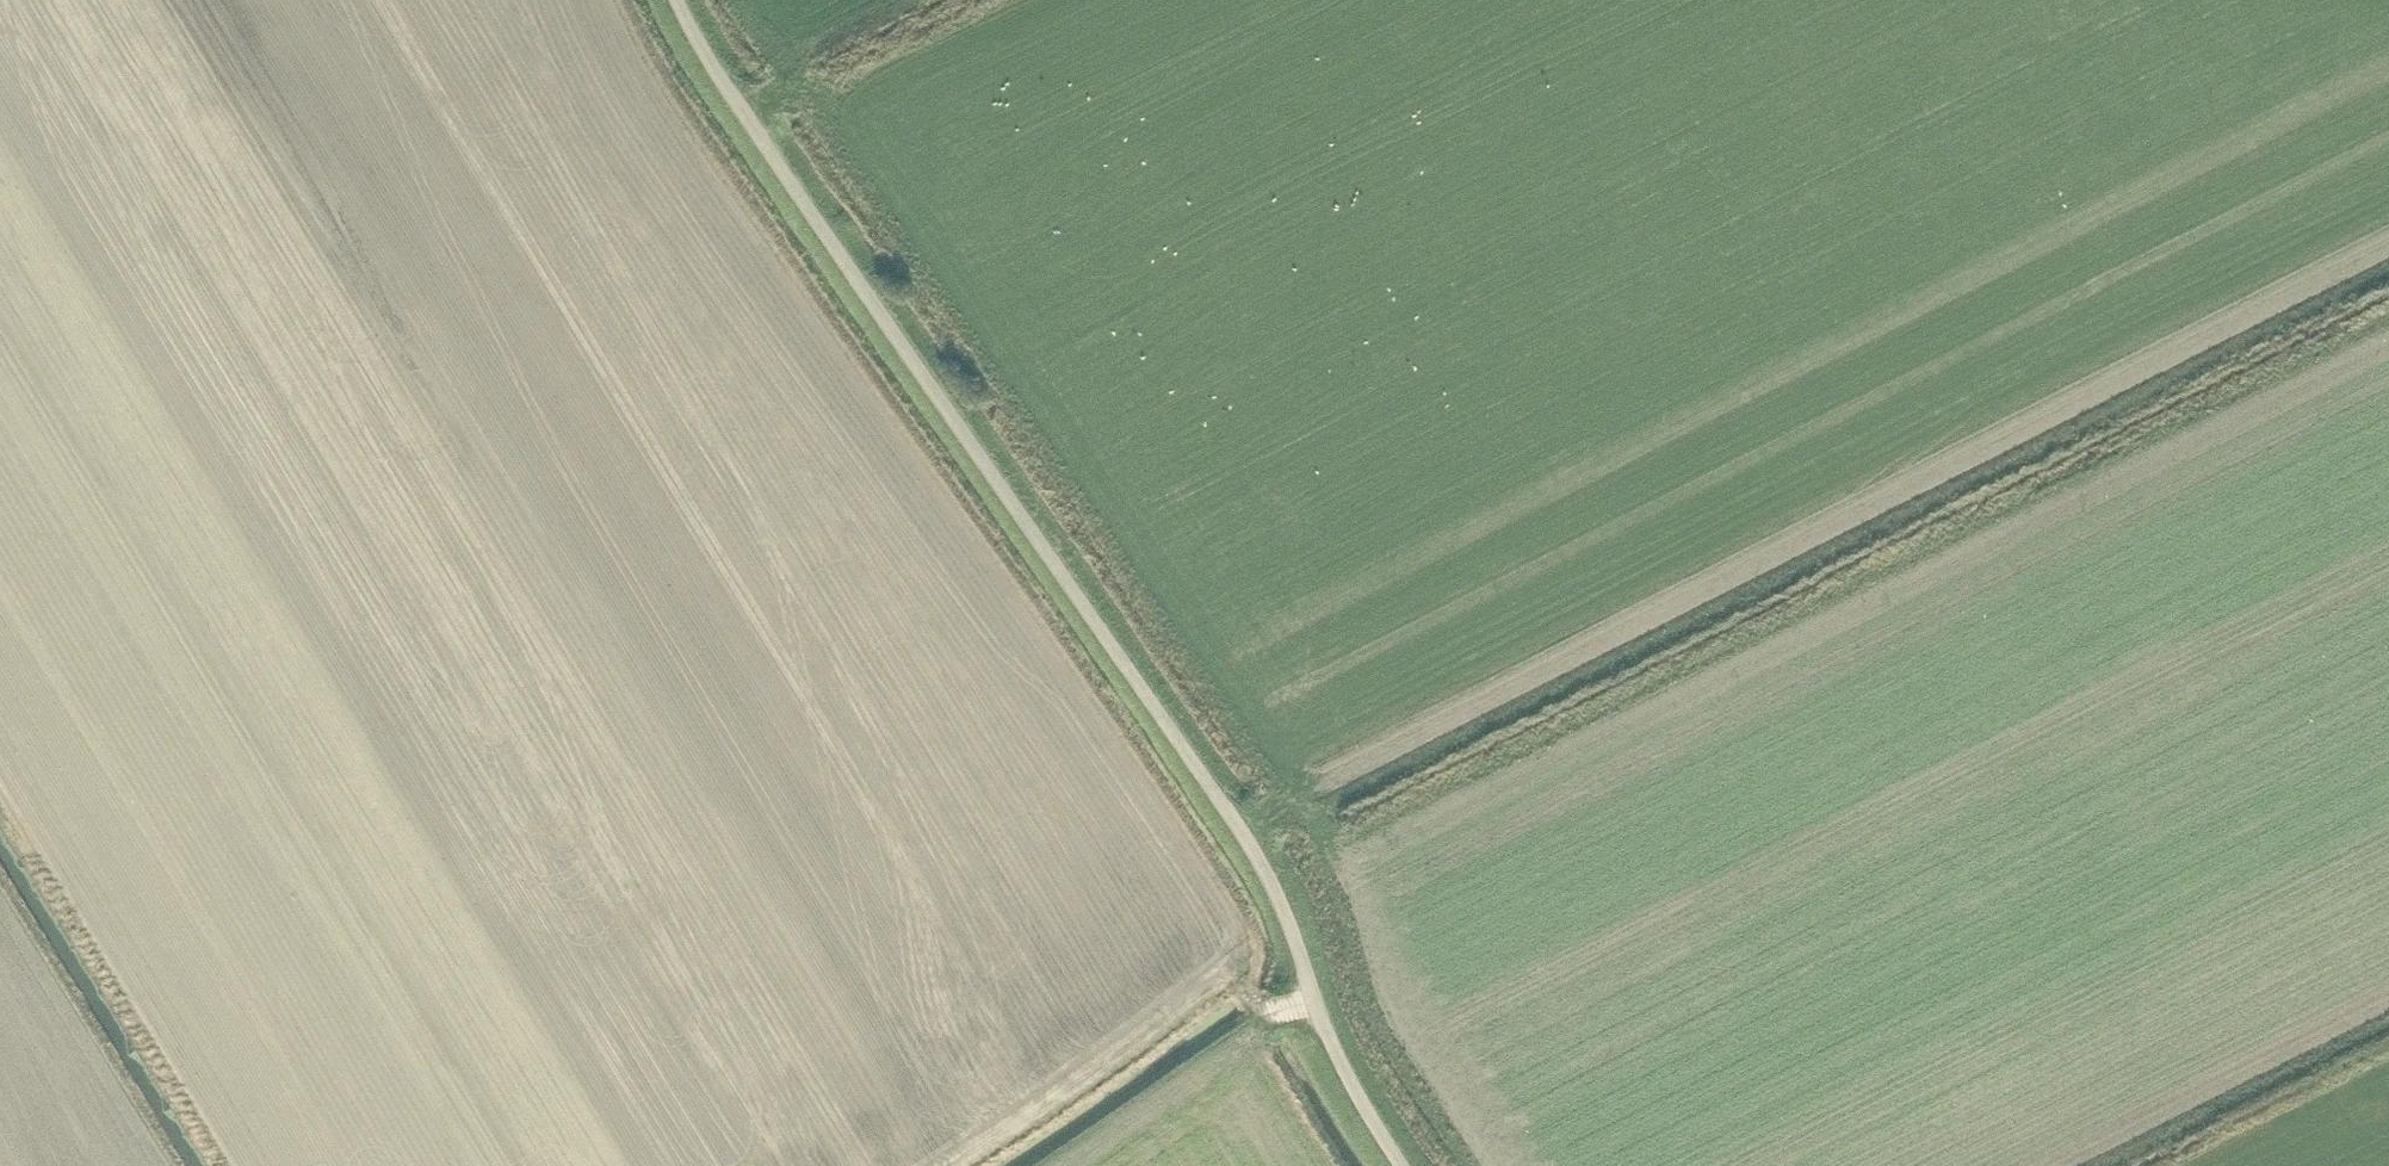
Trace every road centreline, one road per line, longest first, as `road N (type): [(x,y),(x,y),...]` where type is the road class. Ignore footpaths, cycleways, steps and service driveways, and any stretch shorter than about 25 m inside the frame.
road 1 (unclassified): [(1406,1165),(1312,1018),(1293,929),(1245,846),(745,116),(676,0)]

